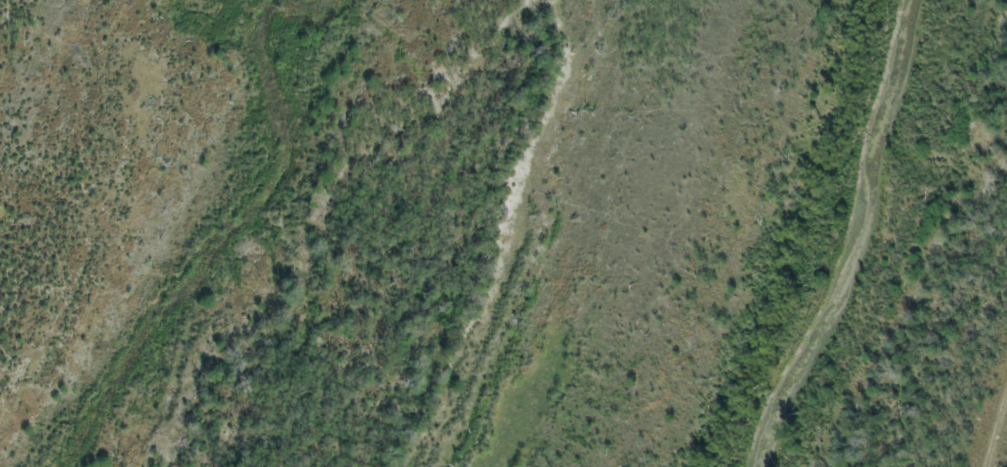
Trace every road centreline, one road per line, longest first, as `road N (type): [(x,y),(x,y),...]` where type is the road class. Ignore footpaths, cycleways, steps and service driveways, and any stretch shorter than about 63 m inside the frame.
road 1 (track): [(1006,189),(918,466)]

